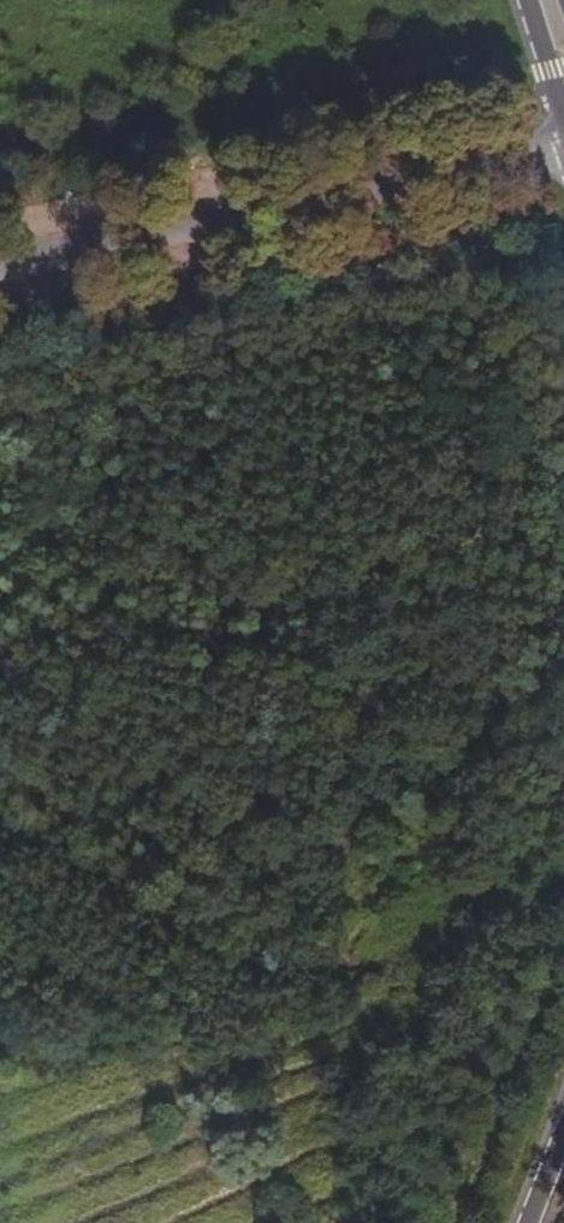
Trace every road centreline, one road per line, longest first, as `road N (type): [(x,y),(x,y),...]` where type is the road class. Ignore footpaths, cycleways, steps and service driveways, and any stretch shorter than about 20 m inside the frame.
road 1 (unclassified): [(563,125),(0,272)]

